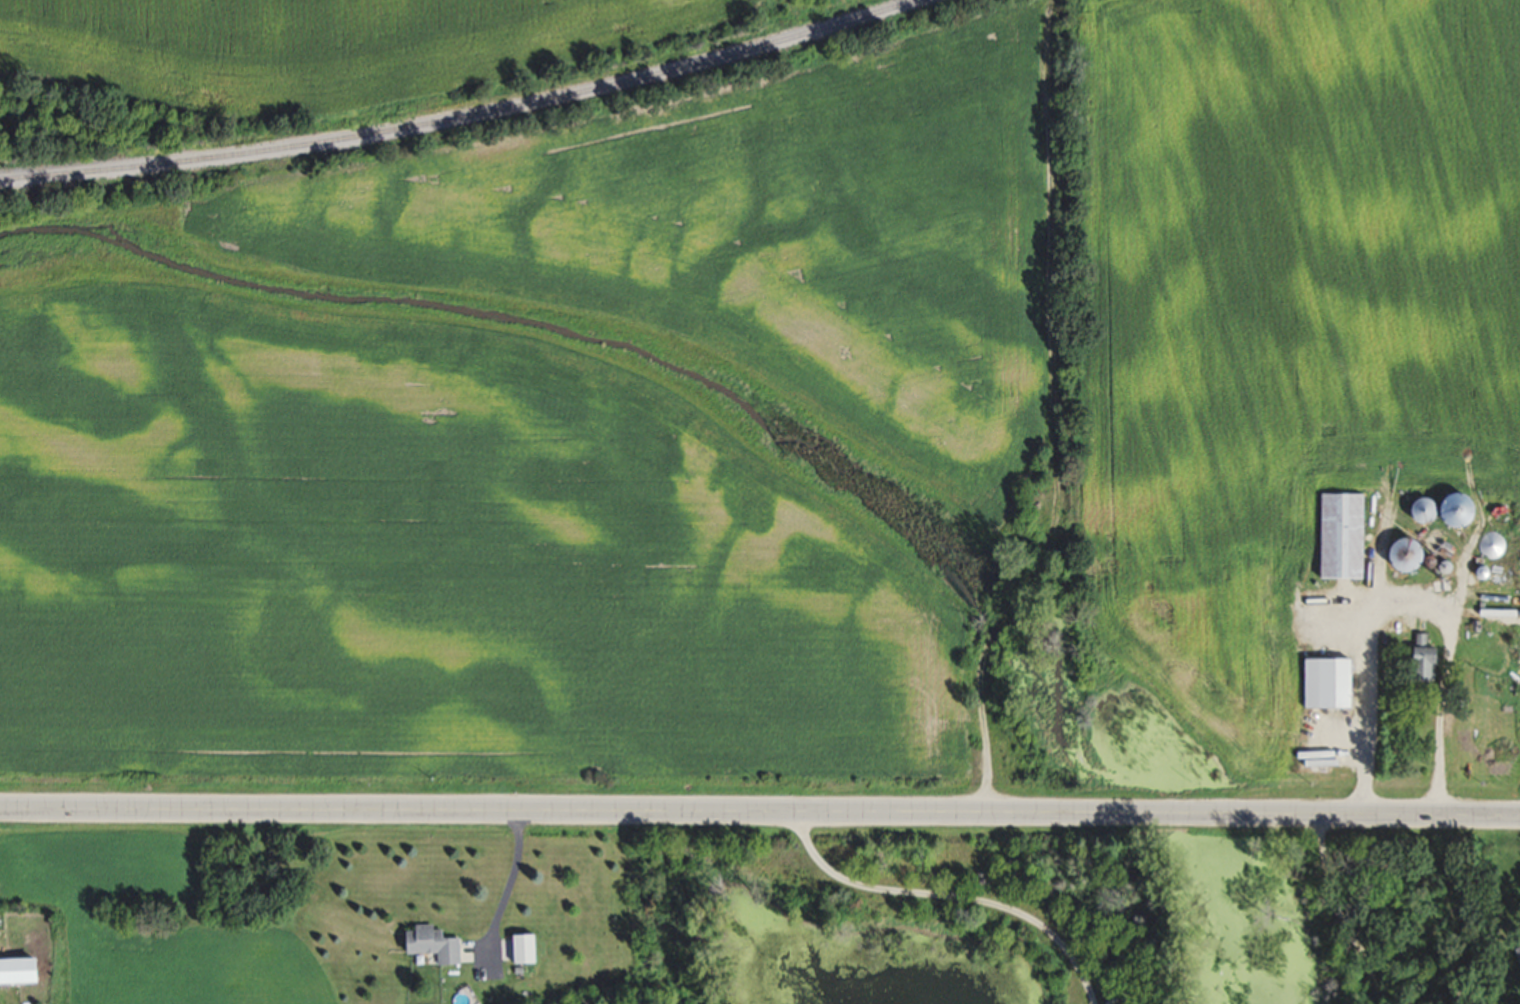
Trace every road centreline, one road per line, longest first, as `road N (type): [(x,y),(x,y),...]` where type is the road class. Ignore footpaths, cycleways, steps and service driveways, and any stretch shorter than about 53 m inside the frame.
road 1 (primary): [(1519,826),(0,818)]

